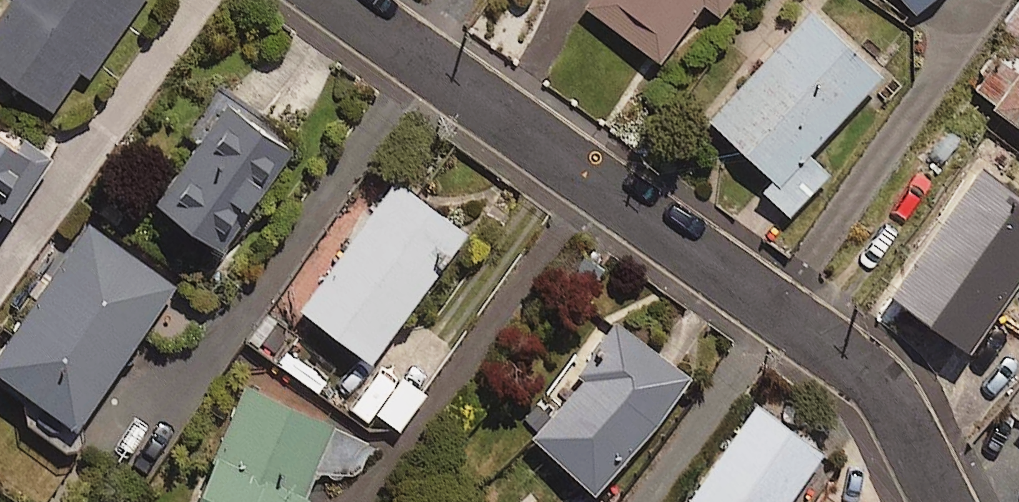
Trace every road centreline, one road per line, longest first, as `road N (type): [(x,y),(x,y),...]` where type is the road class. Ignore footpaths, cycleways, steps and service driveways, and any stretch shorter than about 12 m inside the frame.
road 1 (residential): [(346,0),(867,364),(943,501)]

